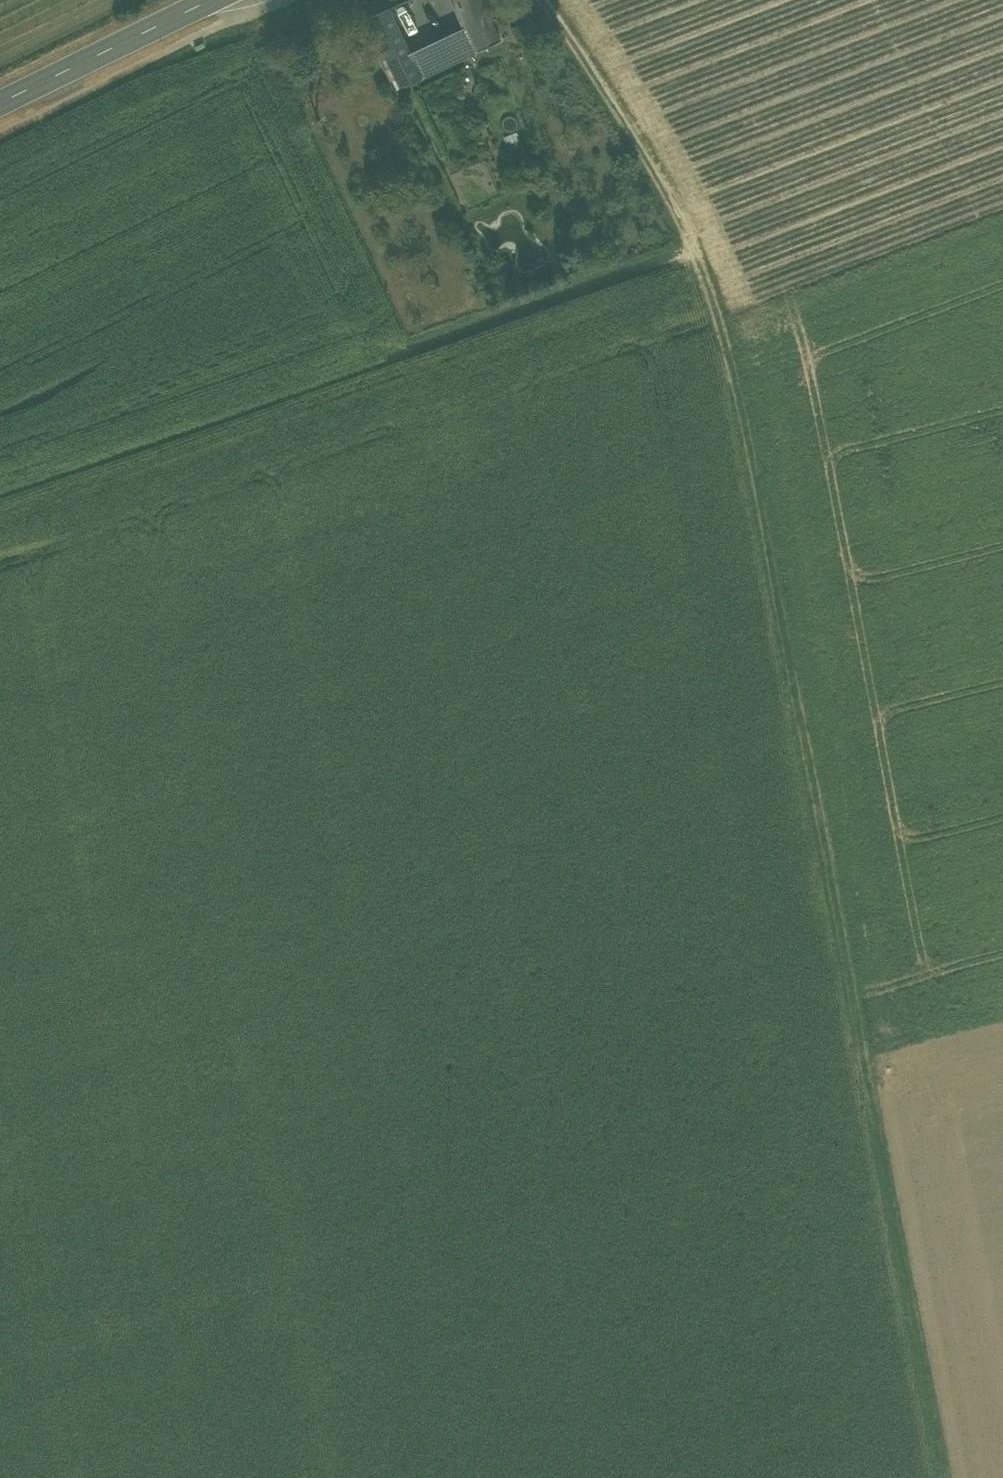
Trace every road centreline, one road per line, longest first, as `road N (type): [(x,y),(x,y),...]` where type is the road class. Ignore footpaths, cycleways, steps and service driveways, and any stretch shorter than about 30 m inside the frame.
road 1 (track): [(940,1477),(718,335),(666,212),(527,0)]
road 2 (secondary): [(214,0),(0,105)]

